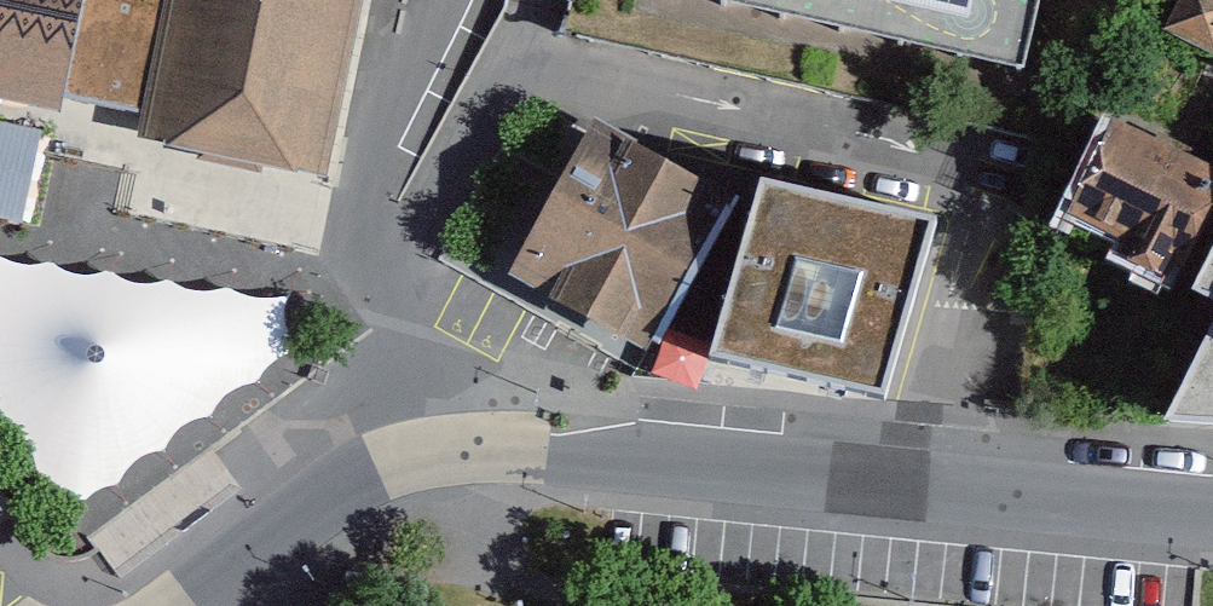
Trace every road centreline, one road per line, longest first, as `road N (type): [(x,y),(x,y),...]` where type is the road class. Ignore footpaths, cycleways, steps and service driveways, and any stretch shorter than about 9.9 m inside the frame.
road 1 (tertiary): [(1212,514),(579,455),(425,460),(384,470)]
road 2 (residential): [(384,470),(189,605)]

